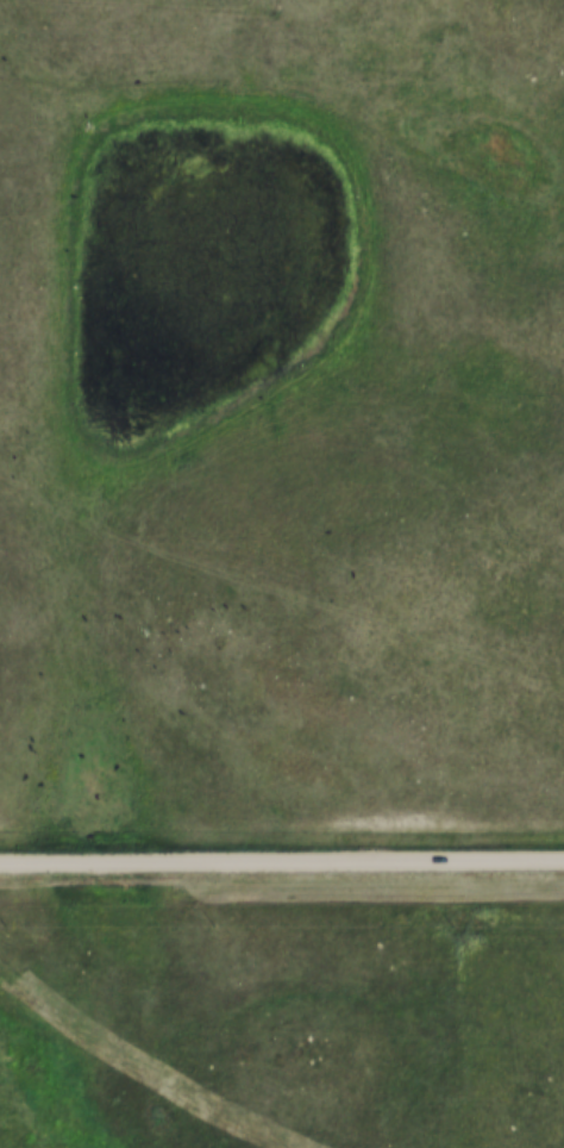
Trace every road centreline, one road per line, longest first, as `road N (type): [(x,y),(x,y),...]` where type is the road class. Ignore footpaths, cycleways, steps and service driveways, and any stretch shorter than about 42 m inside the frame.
road 1 (residential): [(563,864),(0,866)]

